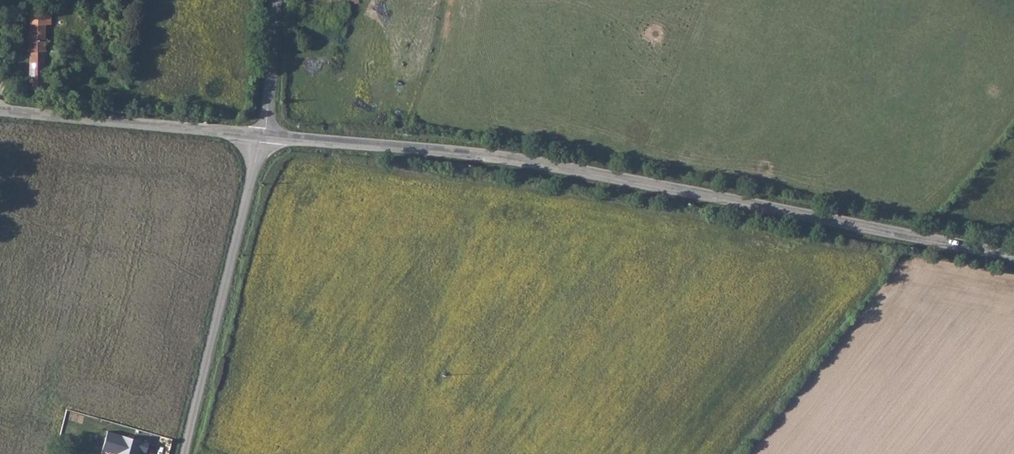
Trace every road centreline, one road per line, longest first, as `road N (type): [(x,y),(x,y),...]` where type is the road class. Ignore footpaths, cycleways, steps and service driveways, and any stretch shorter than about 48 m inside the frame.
road 1 (unclassified): [(1013,255),(545,165),(262,136)]
road 2 (unclassified): [(262,136),(183,453)]
road 3 (unclassified): [(262,136),(0,111)]
road 4 (unclassified): [(275,0),(262,136)]

